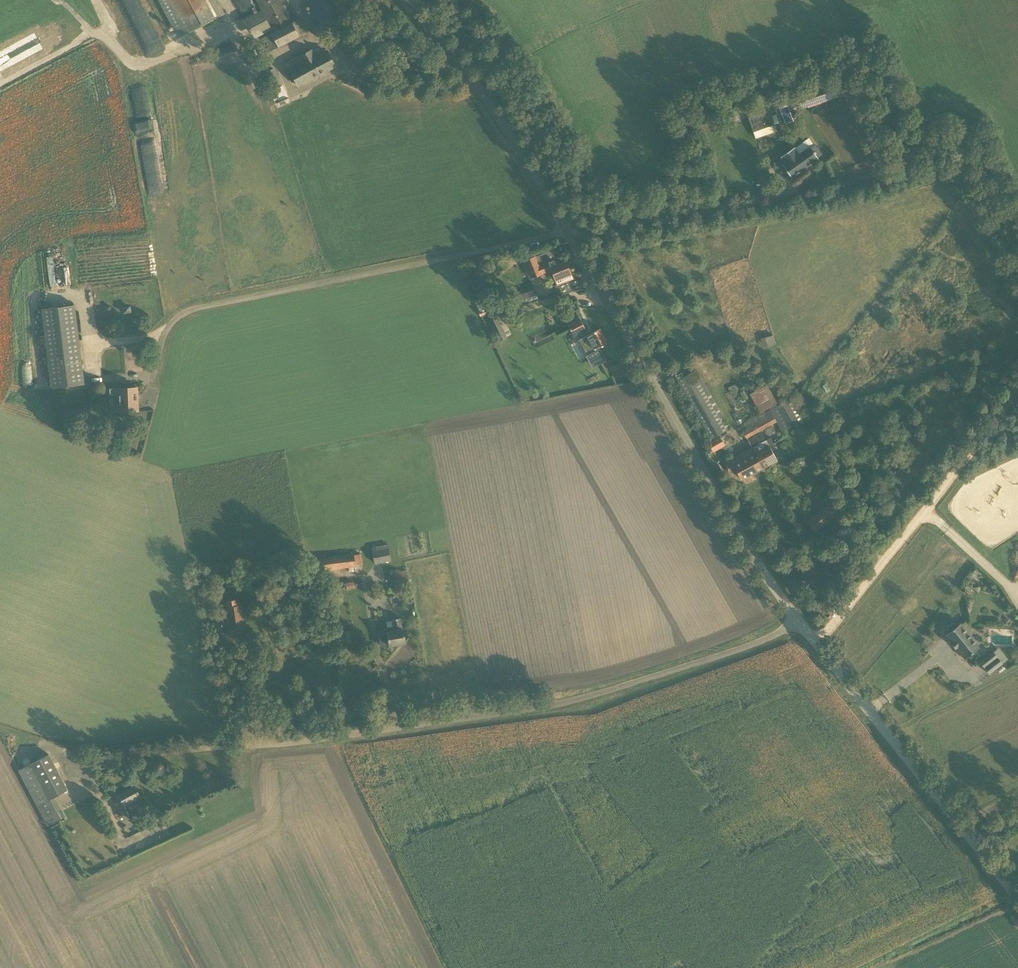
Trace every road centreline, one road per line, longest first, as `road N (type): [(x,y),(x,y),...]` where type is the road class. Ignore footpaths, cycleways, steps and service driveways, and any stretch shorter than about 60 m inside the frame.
road 1 (unclassified): [(228,740),(506,709),(804,628)]
road 2 (unclassified): [(804,628),(773,587),(570,233)]
road 3 (unclassified): [(189,302),(570,233)]
road 4 (unclassified): [(1017,904),(804,628)]
road 5 (track): [(816,642),(1017,396)]
road 6 (unclassified): [(570,233),(496,104),(404,0)]
road 7 (unclassified): [(570,233),(737,194)]

